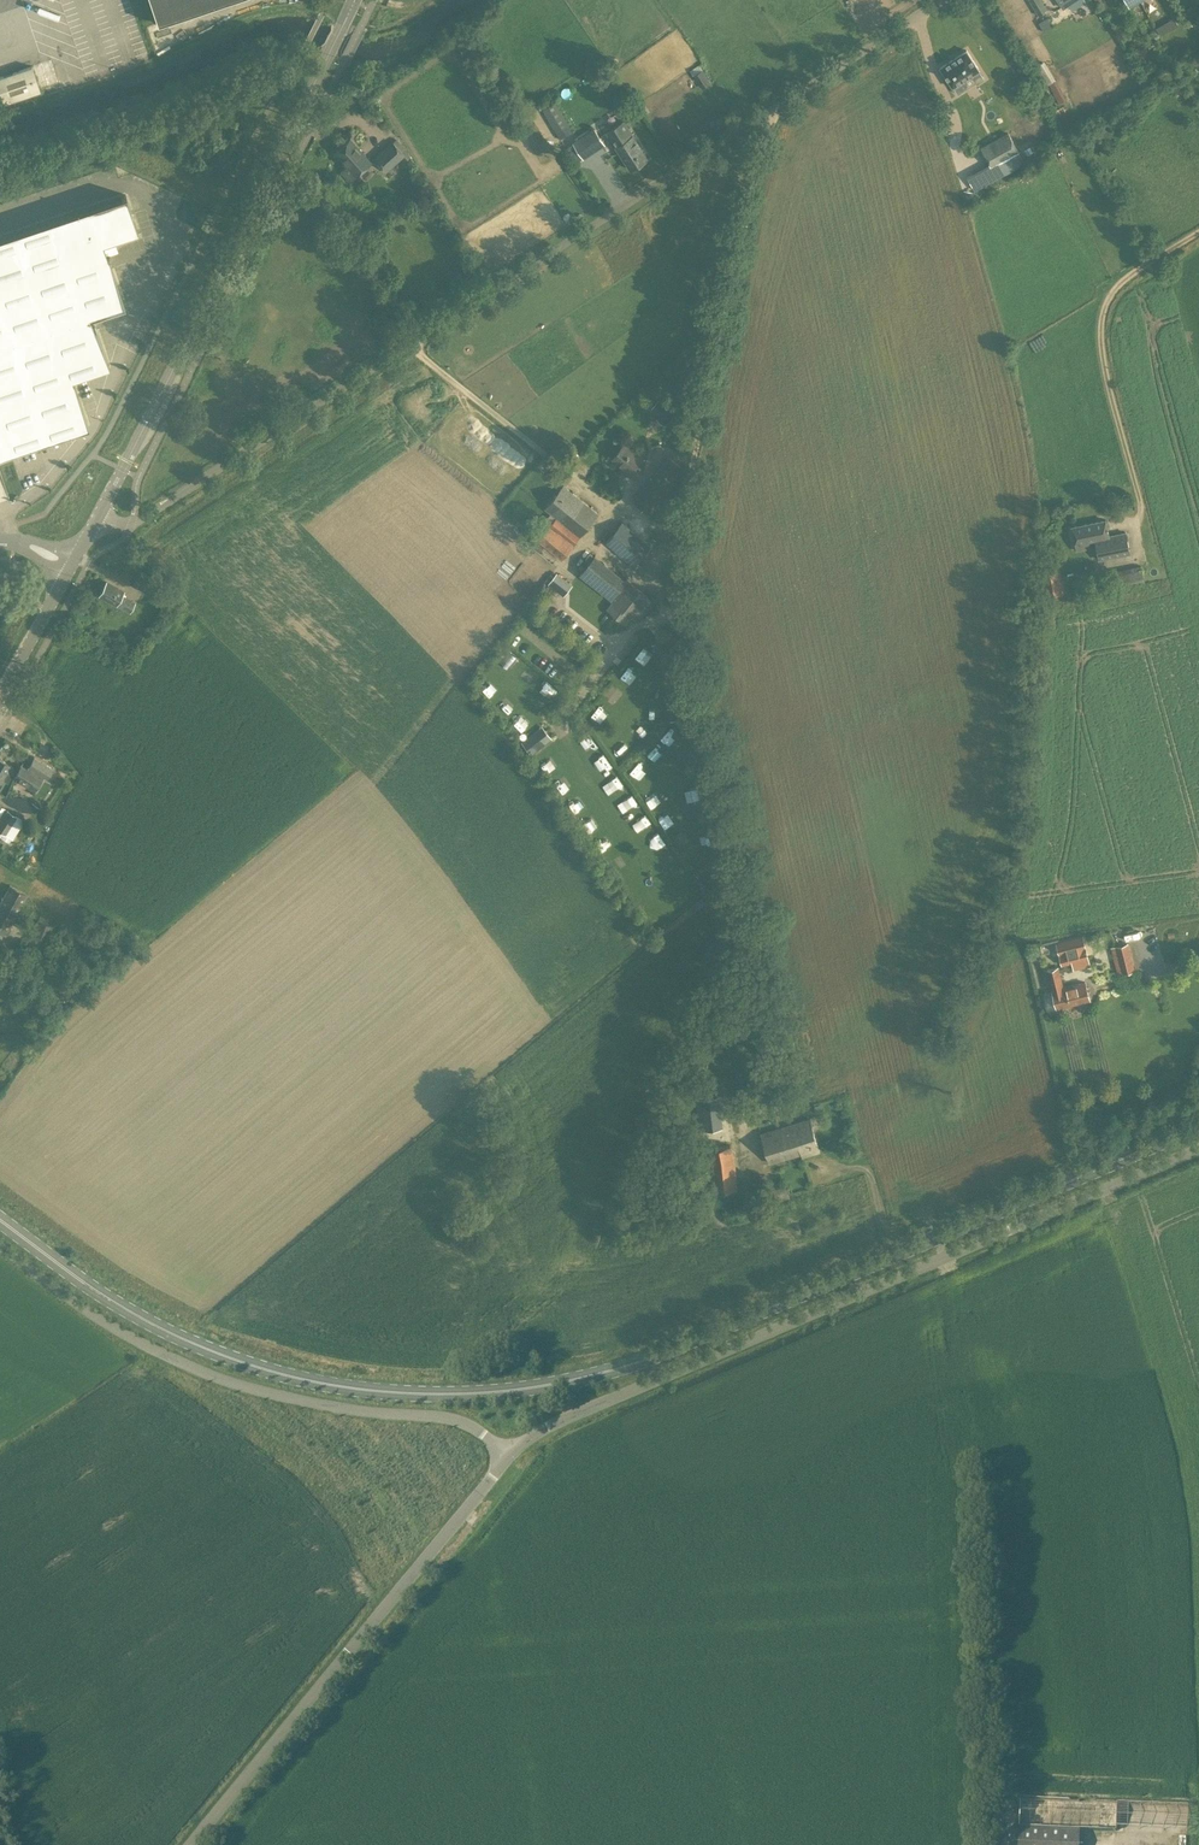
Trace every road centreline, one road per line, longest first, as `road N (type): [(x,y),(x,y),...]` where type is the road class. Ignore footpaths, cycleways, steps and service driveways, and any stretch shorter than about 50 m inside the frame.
road 1 (secondary): [(0,1220),(145,1321),(255,1369),(357,1390),(499,1393),(629,1367),(1198,1126)]
road 2 (unclassified): [(98,519),(113,525),(145,517),(941,0)]
road 3 (unclassified): [(510,1457),(563,1422),(1198,1151)]
road 4 (secondary): [(98,519),(354,0)]
road 5 (unclassified): [(510,1457),(462,1424),(296,1399),(169,1360),(0,1247)]
road 6 (track): [(670,549),(799,1086)]
road 7 (track): [(768,112),(670,549)]
road 8 (track): [(1135,522),(1138,501),(1104,370),(1104,308),(1136,269),(1198,232)]
road 9 (unclassified): [(352,1651),(190,1844)]
road 10 (unclassified): [(352,1651),(510,1457)]
road 11 (secondary): [(0,697),(73,566)]
road 12 (track): [(941,1236),(919,1217),(888,1224),(871,1177),(834,1170)]

